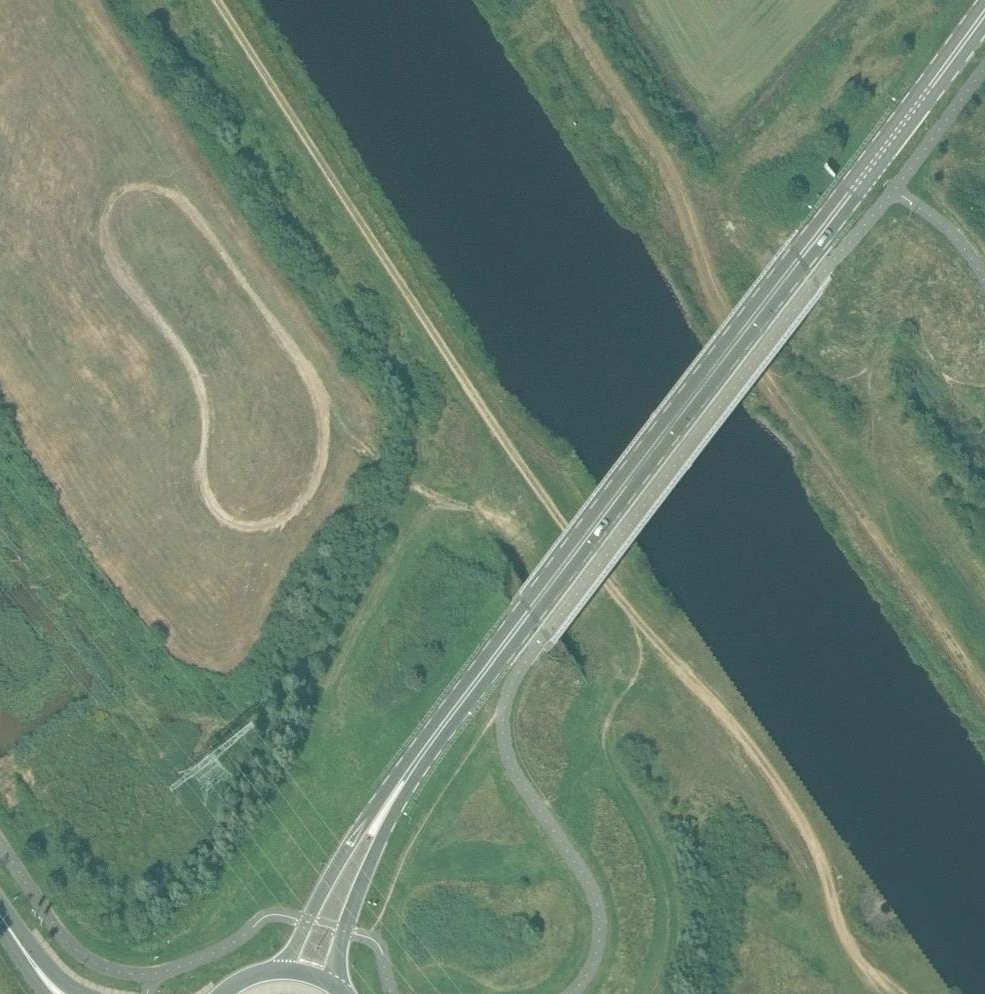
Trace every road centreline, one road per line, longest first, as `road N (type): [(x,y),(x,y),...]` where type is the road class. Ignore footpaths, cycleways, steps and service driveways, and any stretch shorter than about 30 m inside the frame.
road 1 (track): [(215,0),(645,645),(640,680),(604,729),(606,752),(657,850),(670,900),(664,974),(655,993)]
road 2 (tertiary): [(425,752),(984,4)]
road 3 (track): [(921,993),(841,916),(793,823),(676,647),(625,607)]
road 4 (track): [(772,377),(699,273),(685,197),(562,0)]
road 5 (track): [(984,676),(772,377)]
road 6 (tertiary): [(425,752),(371,816),(278,973)]
road 7 (tertiary): [(338,992),(346,930),(425,752)]

